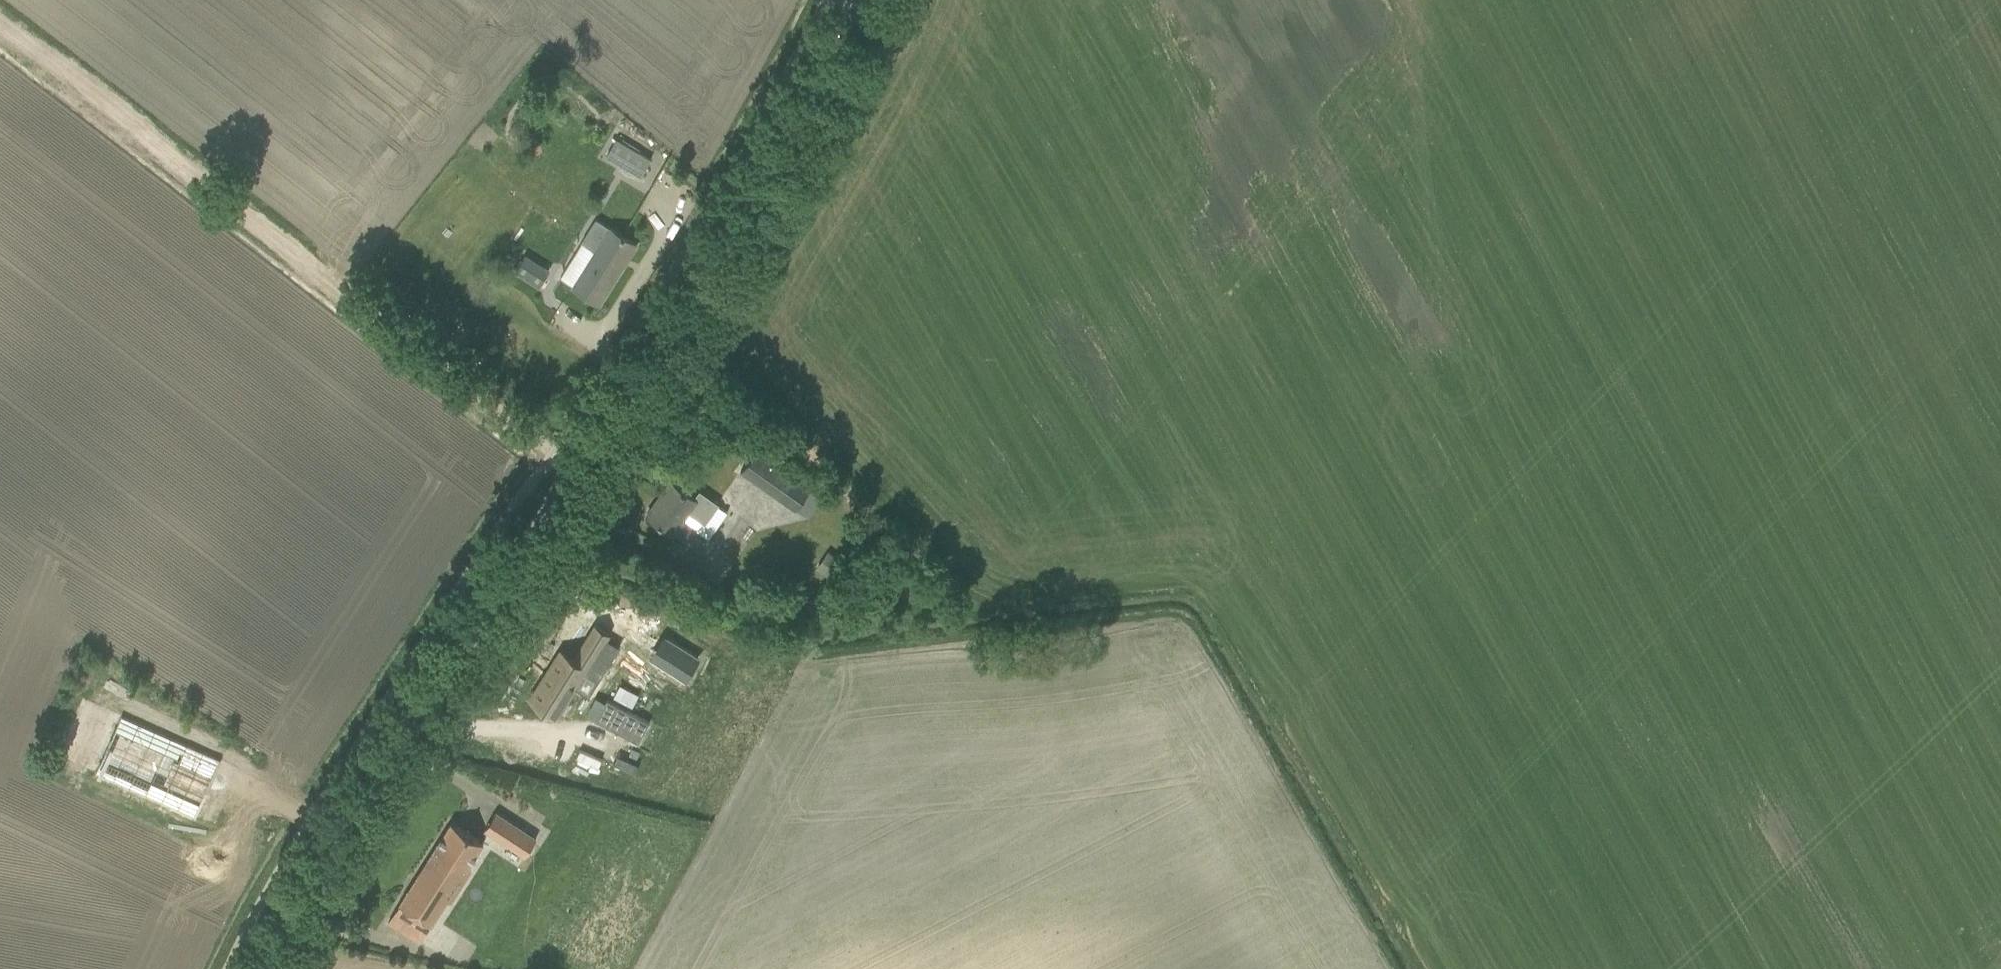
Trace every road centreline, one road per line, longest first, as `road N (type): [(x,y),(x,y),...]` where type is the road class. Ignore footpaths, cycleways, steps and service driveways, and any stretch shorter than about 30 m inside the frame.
road 1 (tertiary): [(271,968),(340,837),(739,254),(878,0)]

